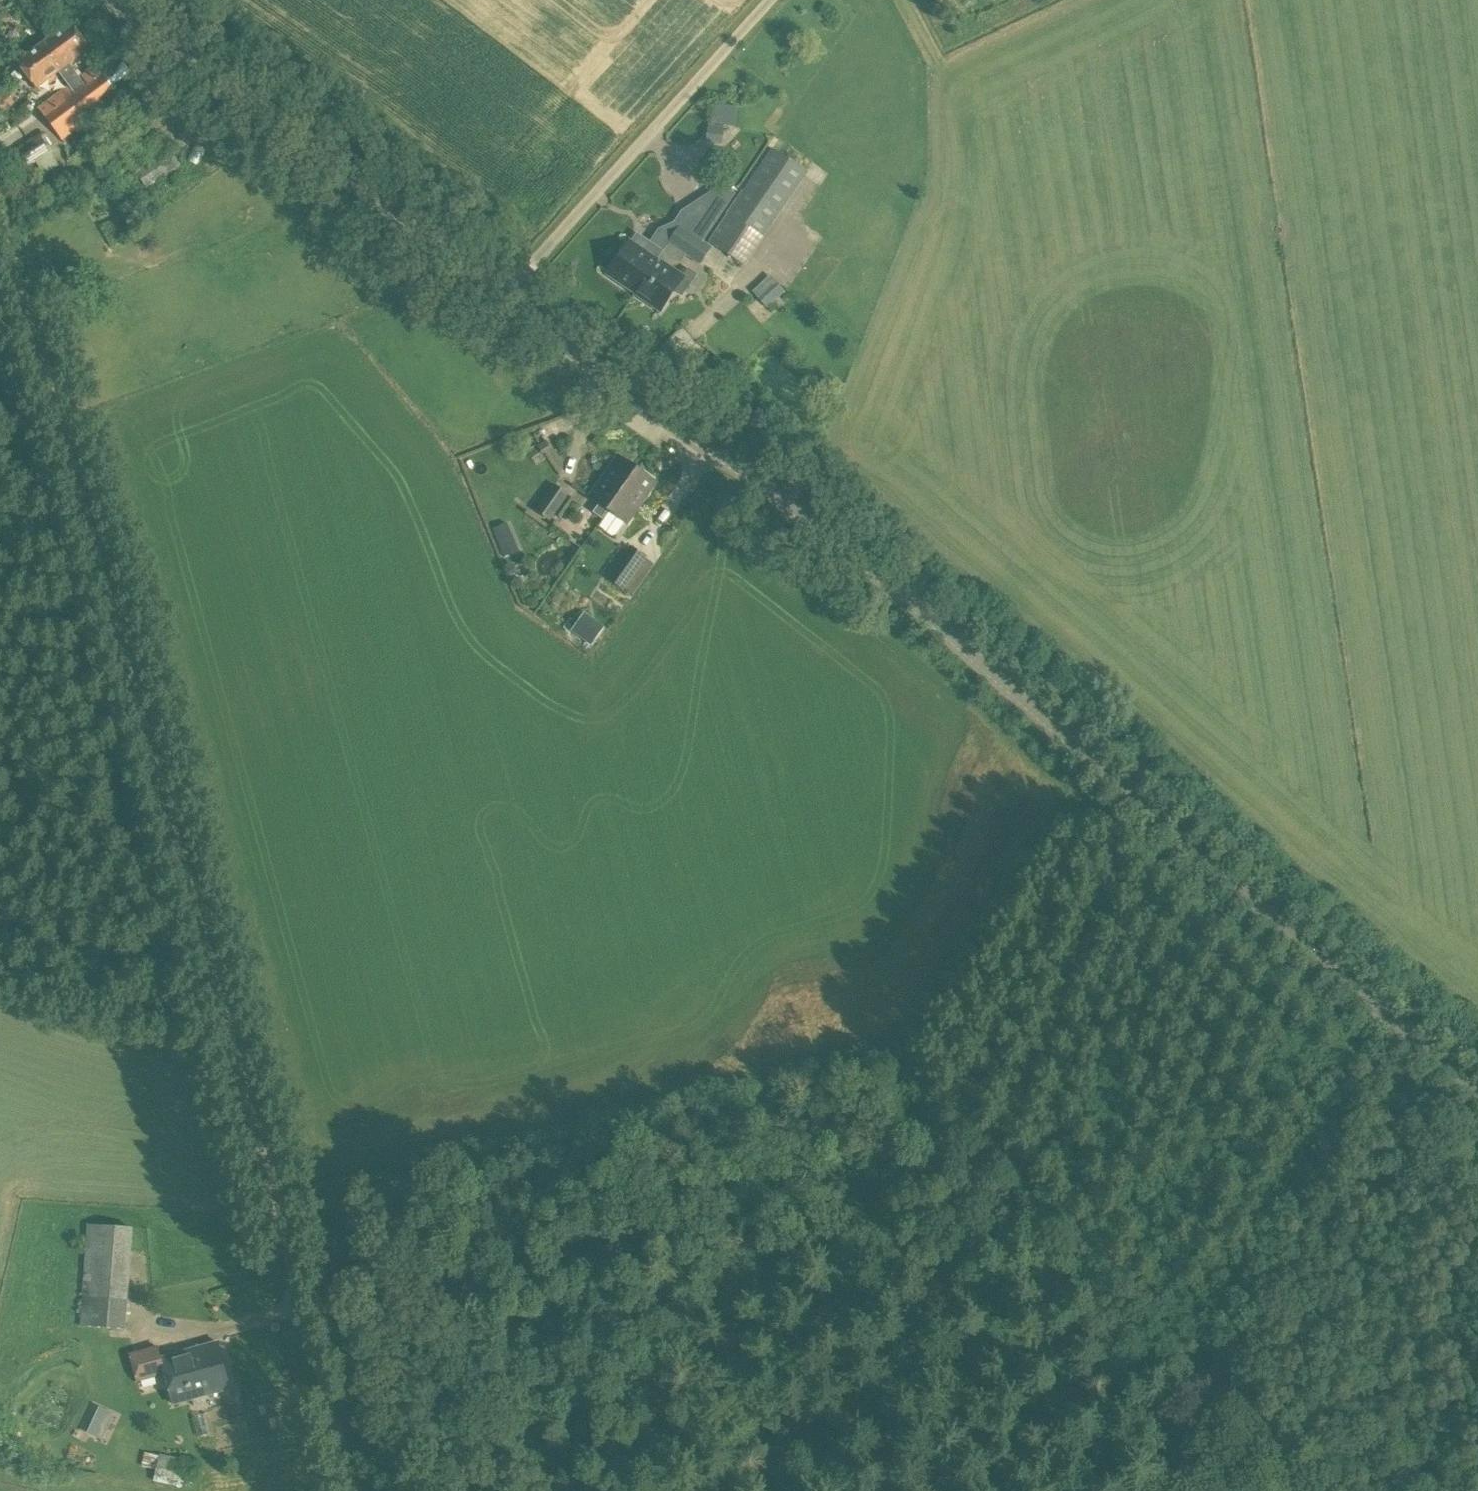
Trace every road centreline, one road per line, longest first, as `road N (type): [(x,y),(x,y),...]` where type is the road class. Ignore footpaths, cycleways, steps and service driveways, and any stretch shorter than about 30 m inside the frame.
road 1 (tertiary): [(1477,1089),(514,285),(111,0)]
road 2 (unclassified): [(0,211),(358,1490)]

